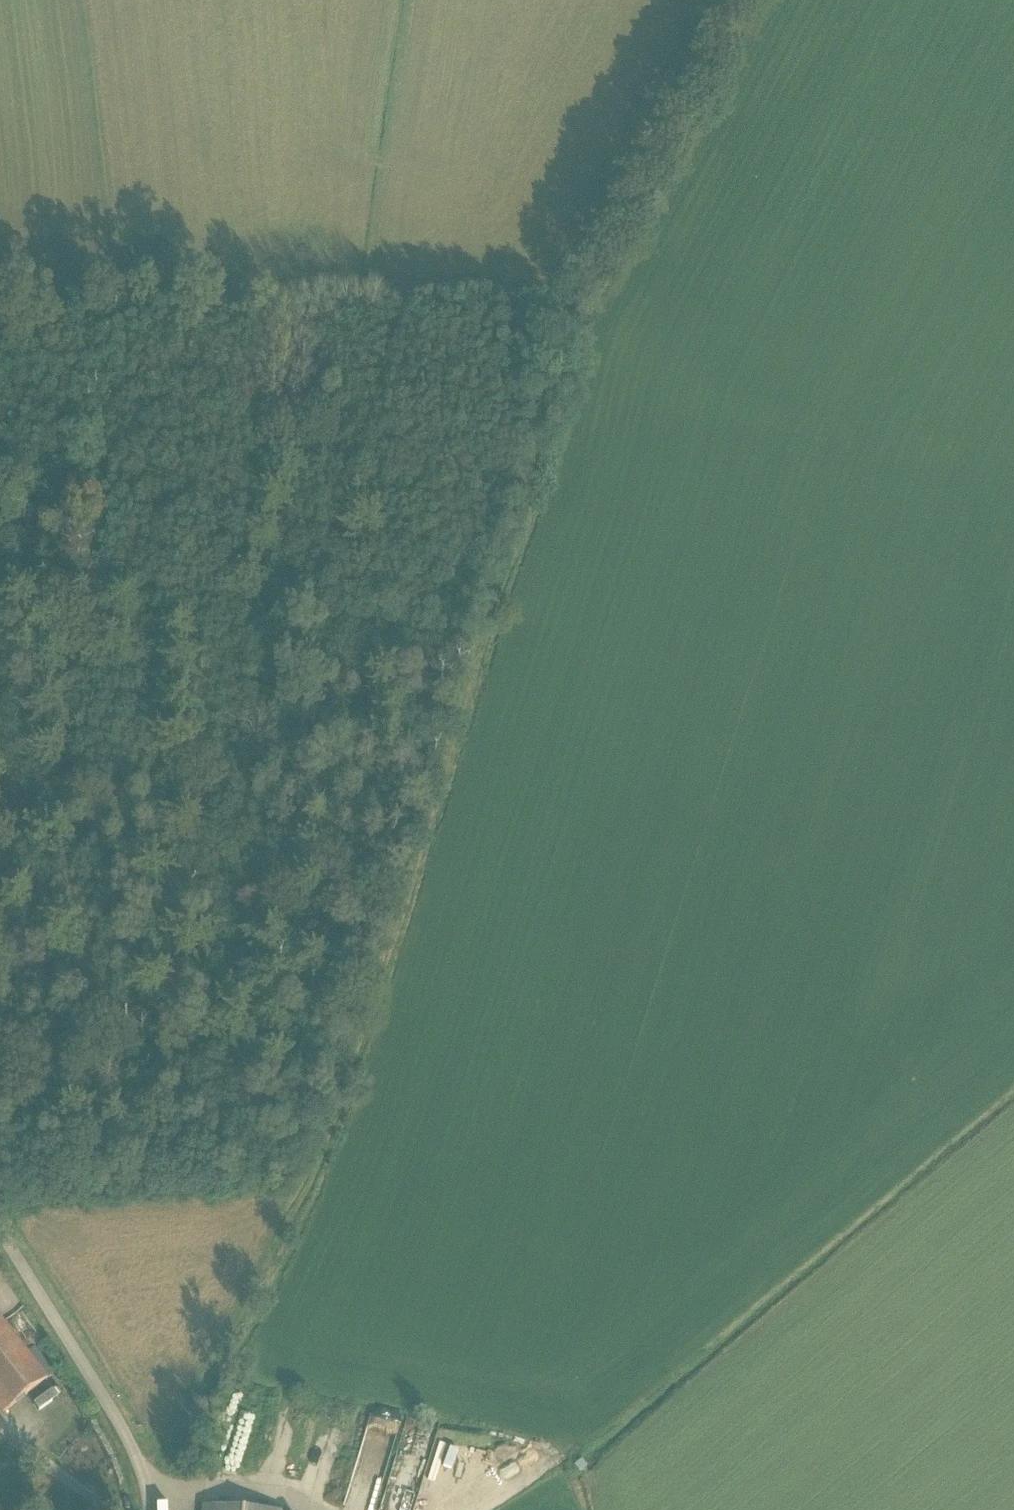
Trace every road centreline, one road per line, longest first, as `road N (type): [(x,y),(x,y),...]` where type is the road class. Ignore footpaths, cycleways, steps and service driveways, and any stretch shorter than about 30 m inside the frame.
road 1 (unclassified): [(149,1509),(117,1421),(0,1229)]

